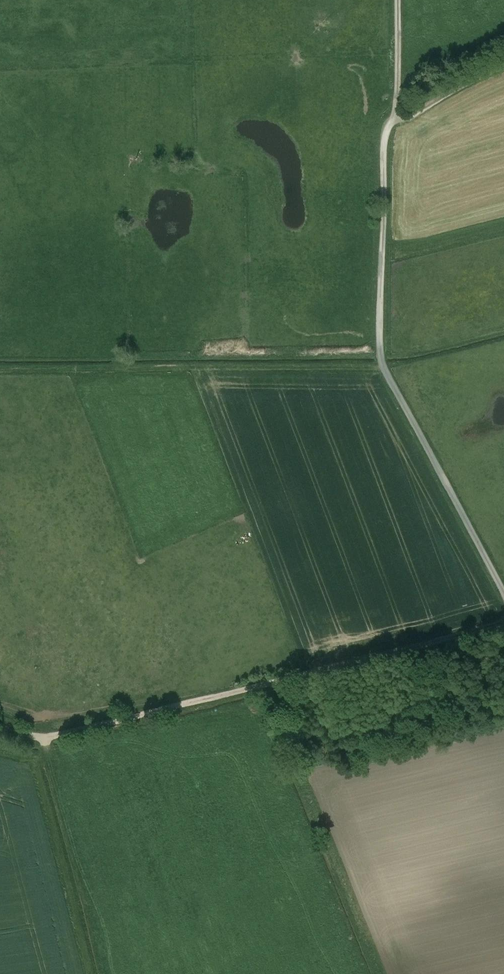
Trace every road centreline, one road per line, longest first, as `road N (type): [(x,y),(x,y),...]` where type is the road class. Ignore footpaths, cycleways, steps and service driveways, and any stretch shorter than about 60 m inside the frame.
road 1 (track): [(503,590),(380,351),(385,133),(400,104),(397,0)]
road 2 (track): [(0,722),(55,737),(503,623)]
road 3 (track): [(393,120),(503,67)]

